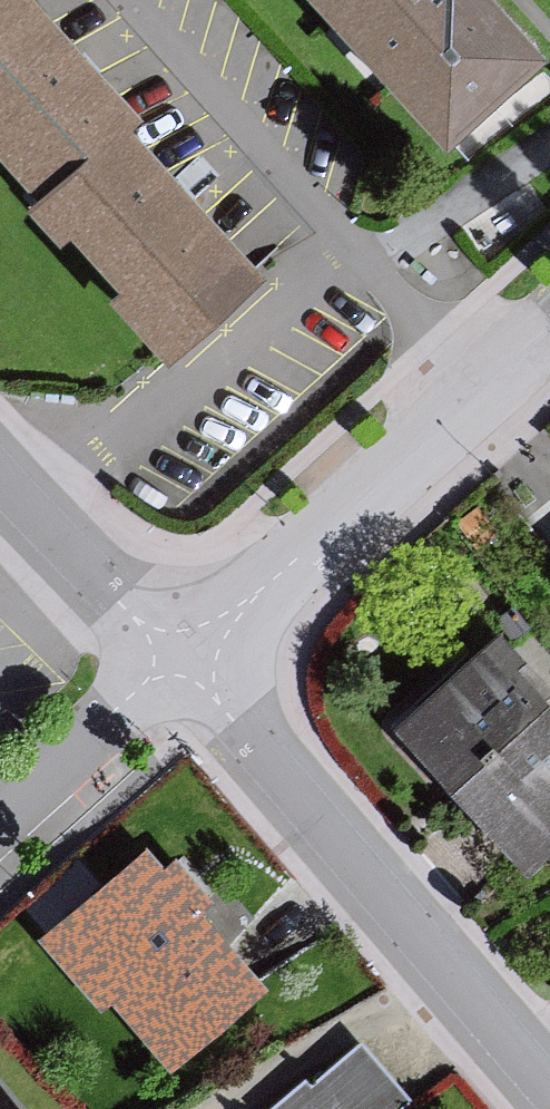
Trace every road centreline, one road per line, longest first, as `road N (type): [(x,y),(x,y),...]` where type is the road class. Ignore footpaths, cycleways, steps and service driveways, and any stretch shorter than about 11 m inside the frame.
road 1 (residential): [(178,659),(549,1091)]
road 2 (residential): [(112,0),(477,401)]
road 3 (residential): [(477,401),(178,659)]
road 4 (residential): [(0,473),(178,659)]
road 5 (residential): [(0,822),(178,659)]

